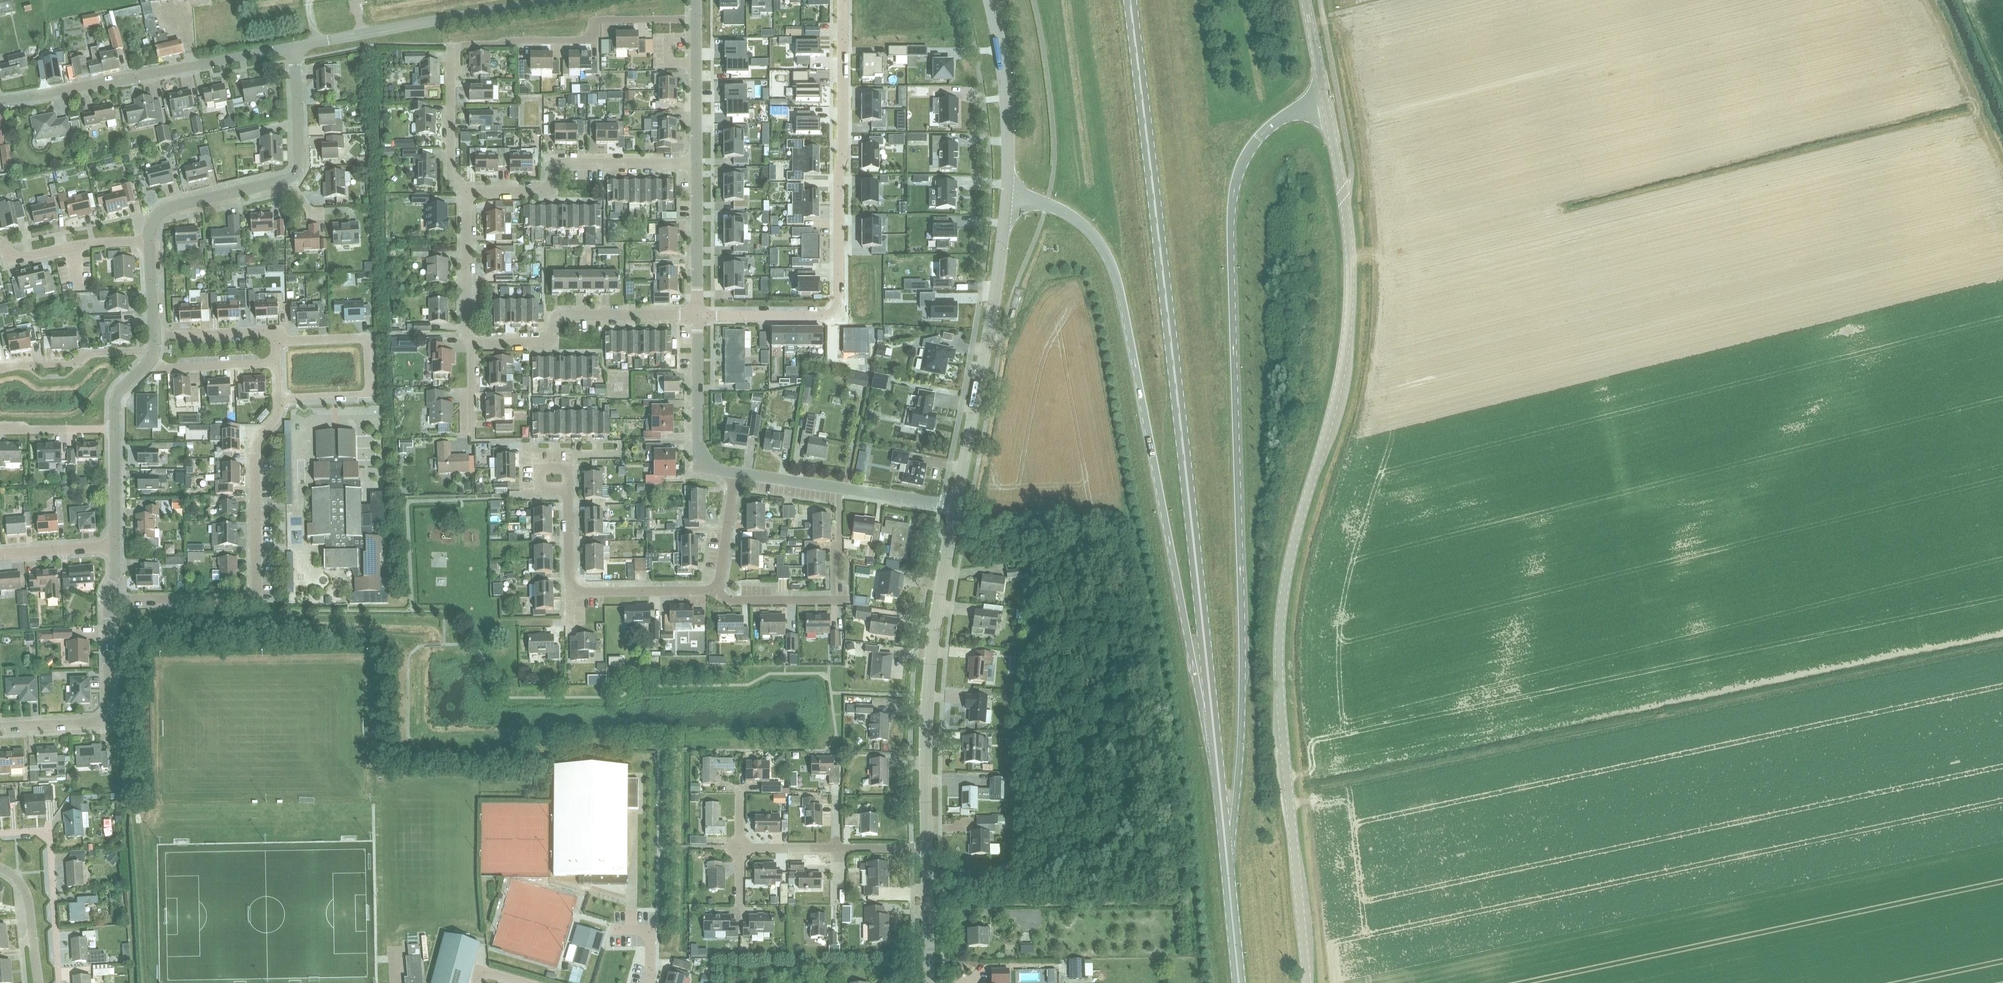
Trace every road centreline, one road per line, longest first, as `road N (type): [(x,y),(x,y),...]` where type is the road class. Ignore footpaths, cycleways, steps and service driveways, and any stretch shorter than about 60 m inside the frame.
road 1 (tertiary): [(1305,982),(1282,627),(1350,325),(1350,254),(1325,105)]
road 2 (secondary): [(1226,856),(1247,649),(1234,199),(1249,153),(1274,124),(1325,105)]
road 3 (tertiary): [(1130,0),(1215,746)]
road 4 (track): [(963,544),(1046,539),(1059,548),(1077,588),(1124,647),(1140,702),(1154,821),(1141,851),(1013,886),(942,890)]
road 5 (secondary): [(1007,201),(1069,216),(1100,242),(1113,268),(1202,714),(1215,746)]
road 6 (residential): [(843,0),(839,305),(823,315),(698,317)]
road 7 (residential): [(466,193),(452,174),(453,44),(587,40),(599,20),(696,20)]
road 8 (residential): [(109,600),(255,599),(255,442),(279,414),(279,400)]
road 9 (tertiary): [(927,850),(932,656),(956,504)]
road 10 (tertiary): [(956,504),(1007,201)]
road 11 (tertiary): [(0,100),(295,46)]
road 12 (track): [(1080,592),(1076,648),(1052,698),(1066,871)]
road 13 (tertiary): [(295,46),(553,0)]
road 14 (residential): [(472,344),(543,343),(551,315),(698,317)]
road 15 (residential): [(697,164),(564,163),(545,191),(466,193)]
road 16 (residential): [(279,400),(371,396),(368,339),(277,341)]
road 17 (residential): [(840,488),(835,601),(731,602),(718,591)]
road 18 (residential): [(0,727),(108,716),(109,600)]
road 19 (tertiary): [(1007,201),(1002,61),(989,0)]
road 20 (residential): [(59,982),(50,832),(0,834)]
road 21 (residential): [(735,474),(706,459),(697,440),(698,317)]
road 22 (residential): [(149,241),(151,223),(168,208),(291,181)]
road 23 (residential): [(0,369),(73,365),(89,354),(154,354)]
road 24 (residential): [(472,344),(465,335),(466,193)]
road 25 (residential): [(698,317),(697,164)]
road 26 (residential): [(0,247),(26,258),(149,241)]
road 27 (residential): [(718,591),(571,593)]
road 28 (residential): [(697,164),(696,20)]
road 29 (residential): [(291,181),(298,168),(295,46)]
road 30 (tertiary): [(929,982),(927,850)]
road 31 (residential): [(147,363),(278,362)]
road 32 (secondary): [(1226,856),(1239,982)]
road 33 (residential): [(277,341),(266,332),(156,335)]

